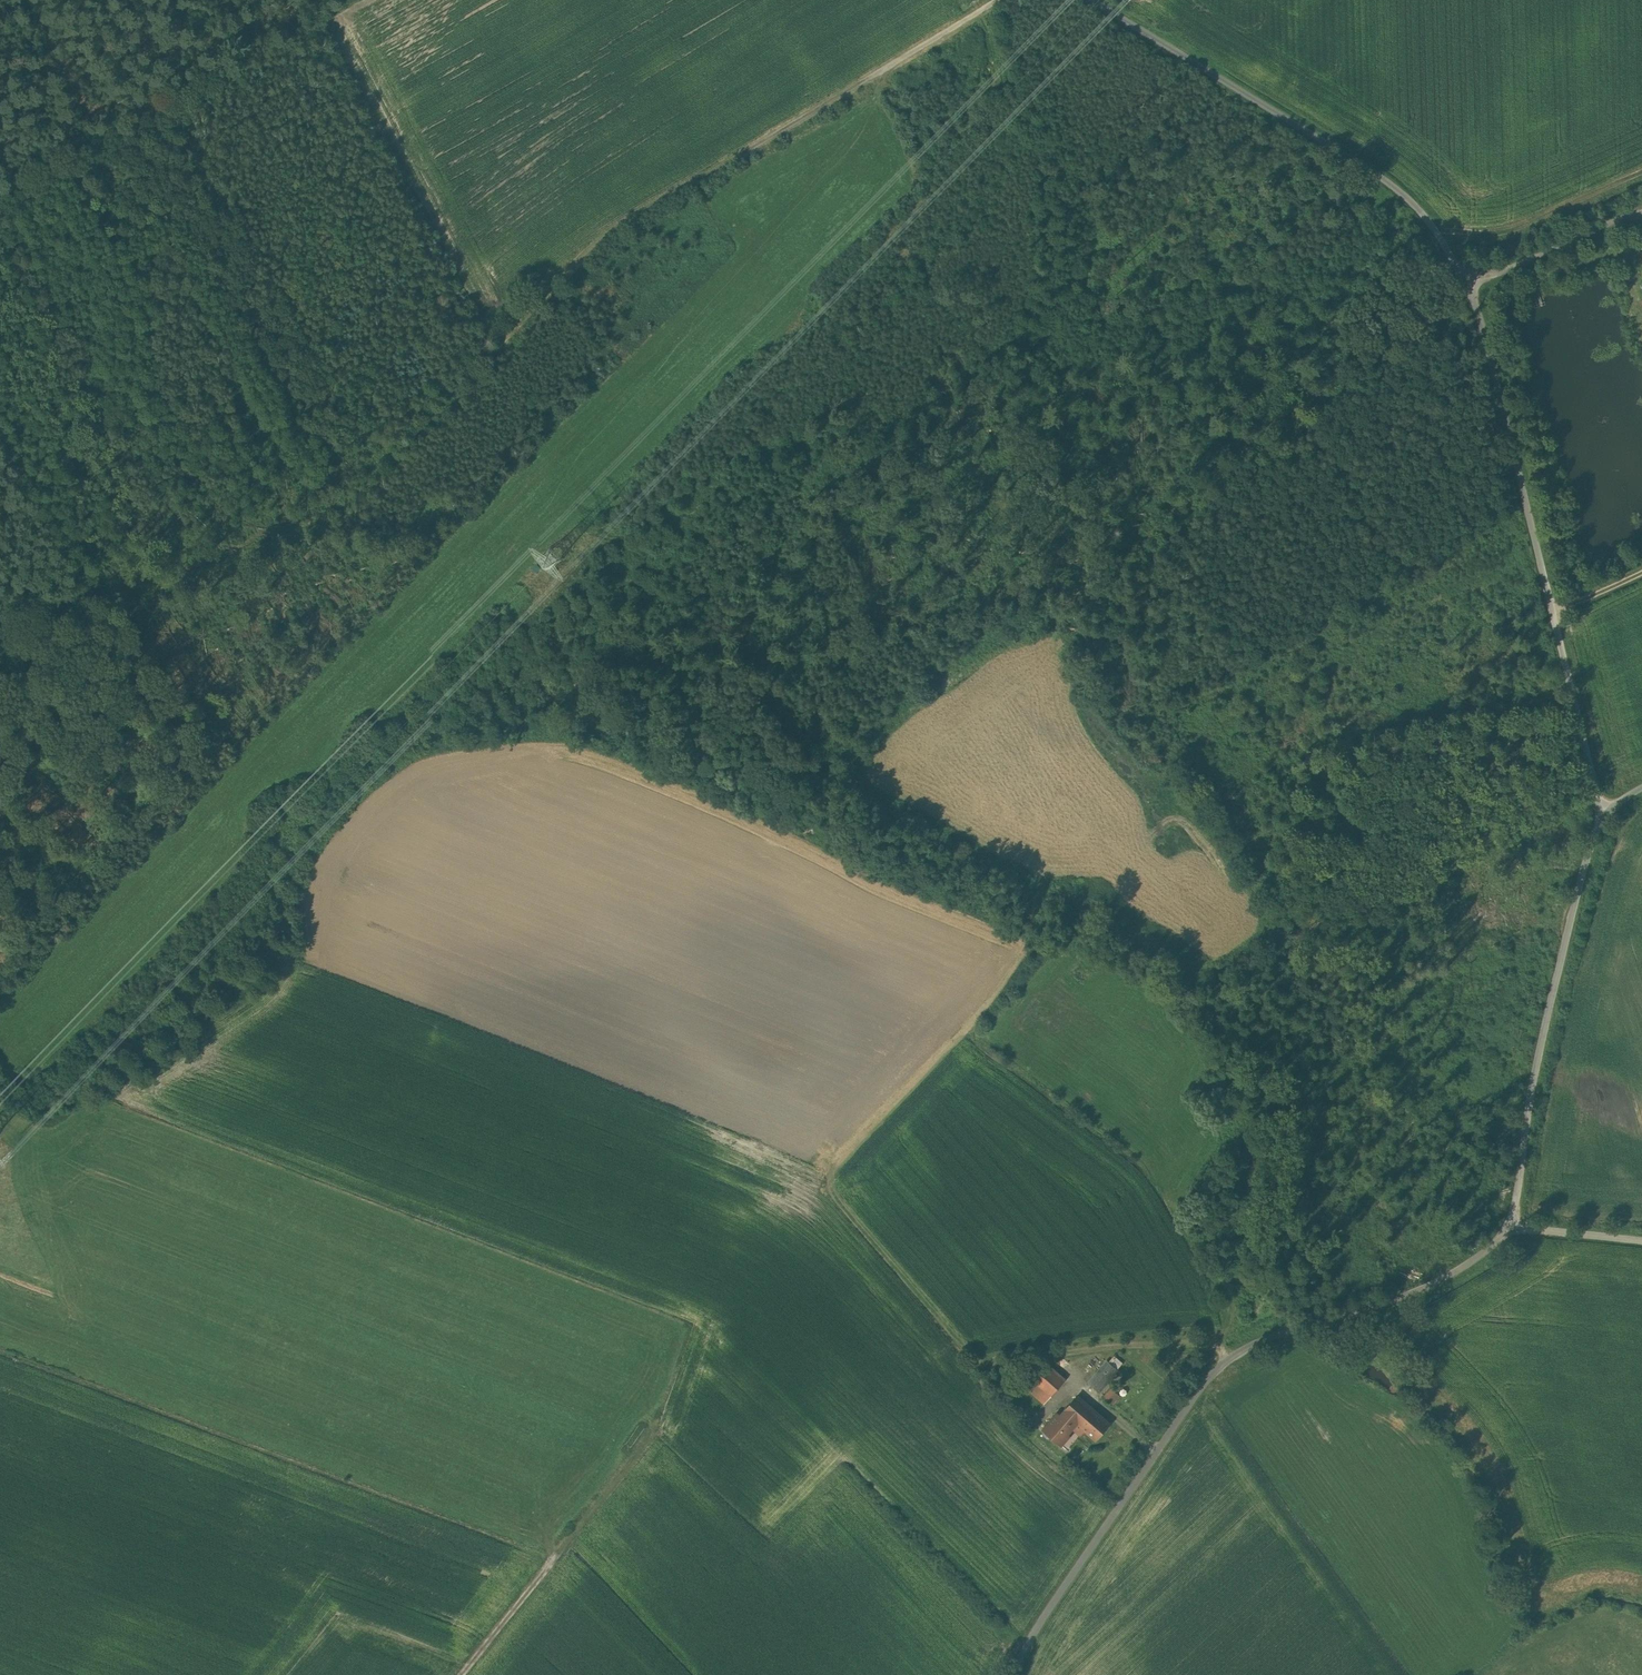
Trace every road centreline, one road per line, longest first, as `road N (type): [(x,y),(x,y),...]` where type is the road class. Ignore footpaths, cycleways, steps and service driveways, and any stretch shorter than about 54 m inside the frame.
road 1 (track): [(0,619),(195,571),(343,493),(603,226),(984,0)]
road 2 (unclassified): [(1096,0),(1364,161),(1440,238),(1482,321),(1601,811)]
road 3 (unclassified): [(1512,1223),(1431,1282),(1265,1338),(1223,1363),(1117,1508),(1013,1674)]
road 4 (track): [(1467,284),(1276,419),(1065,595),(1050,628)]
road 5 (track): [(1232,1356),(1213,1339),(982,1364),(833,1199)]
road 6 (unclassified): [(1601,811),(1512,1223)]
road 7 (track): [(653,1444),(460,1674)]
road 8 (track): [(48,606),(84,752),(86,784),(71,855)]
road 9 (track): [(1364,161),(1345,185),(1185,304)]
road 10 (track): [(195,571),(202,601),(165,679),(164,703)]
road 11 (unclassified): [(1512,1223),(1641,1239)]
road 12 (track): [(71,855),(28,899),(31,961)]
road 13 (track): [(202,601),(265,707)]

